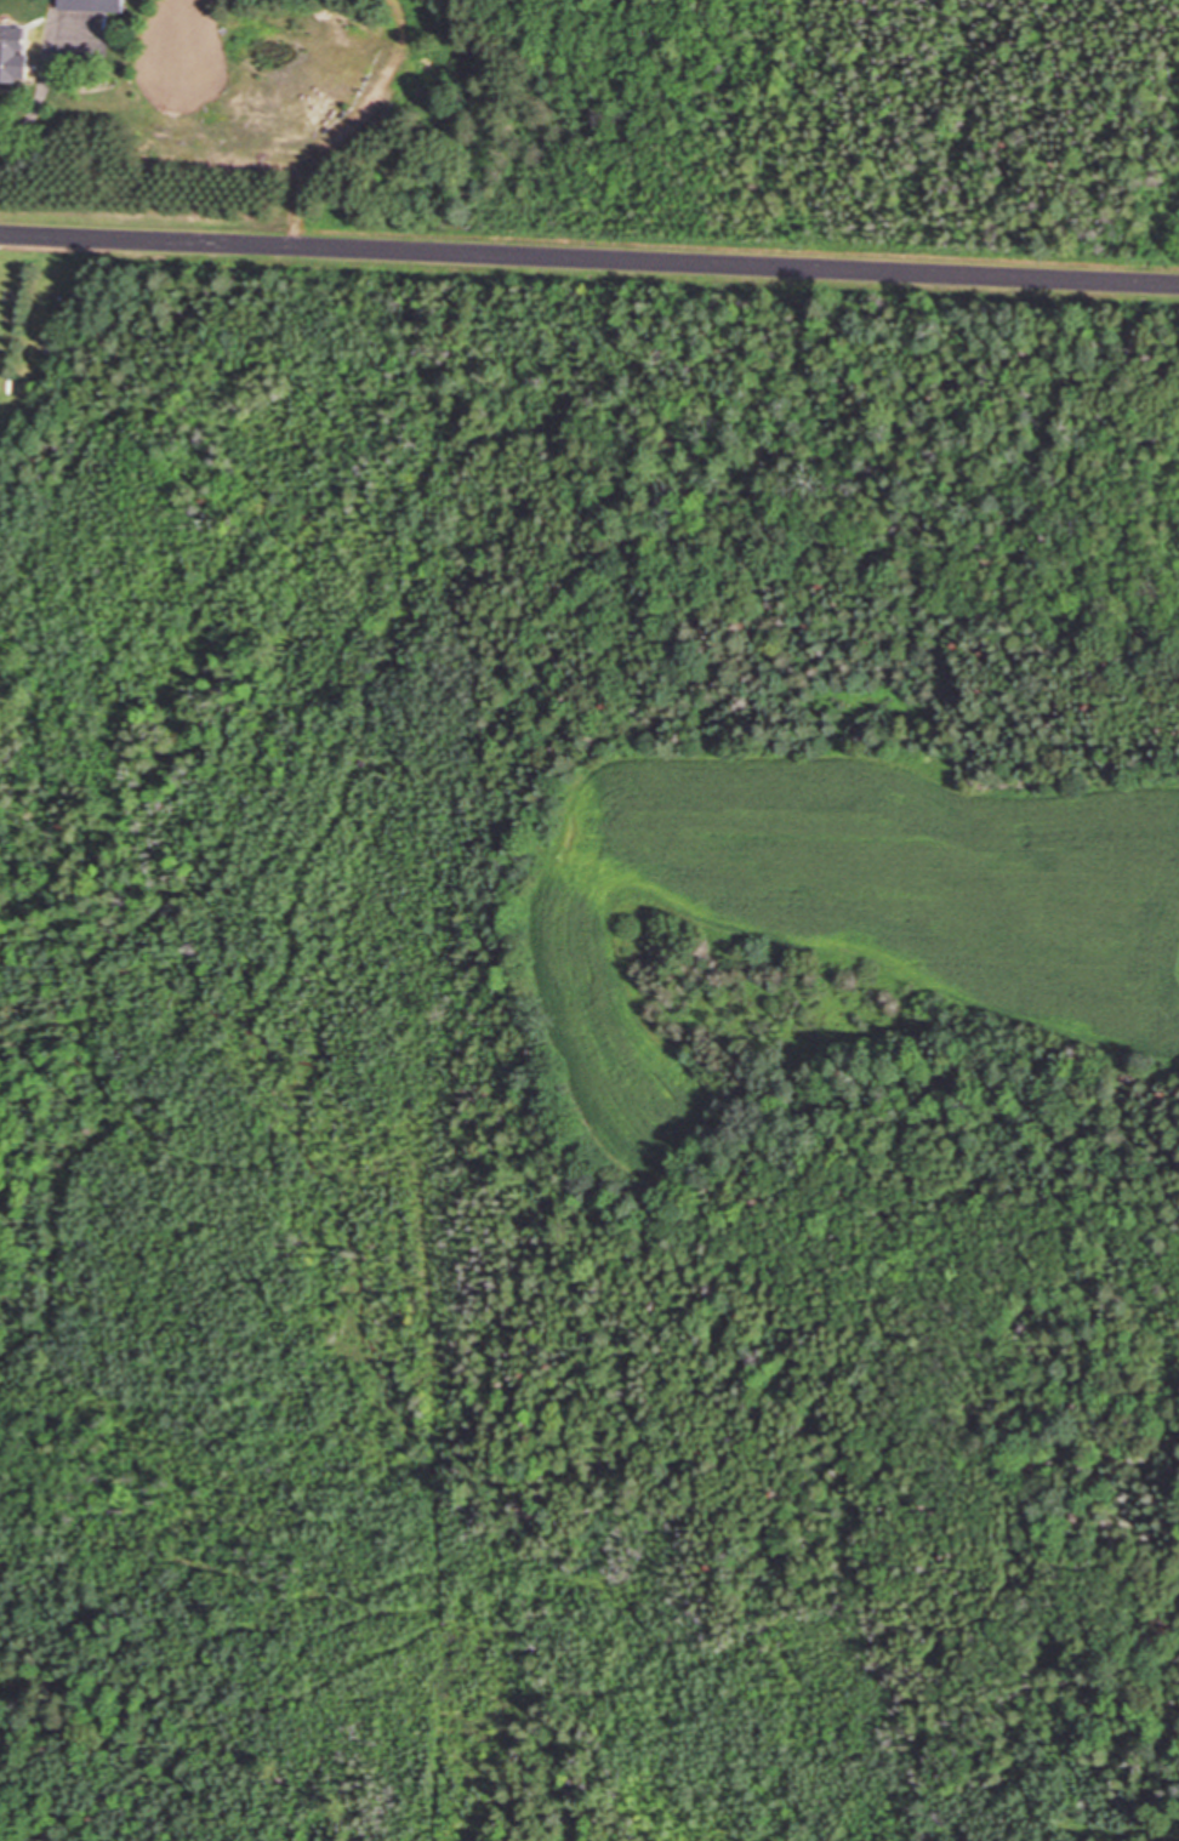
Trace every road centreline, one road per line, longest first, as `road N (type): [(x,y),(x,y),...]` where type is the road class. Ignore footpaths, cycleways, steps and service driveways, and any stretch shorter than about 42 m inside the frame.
road 1 (residential): [(1178,286),(0,236)]

